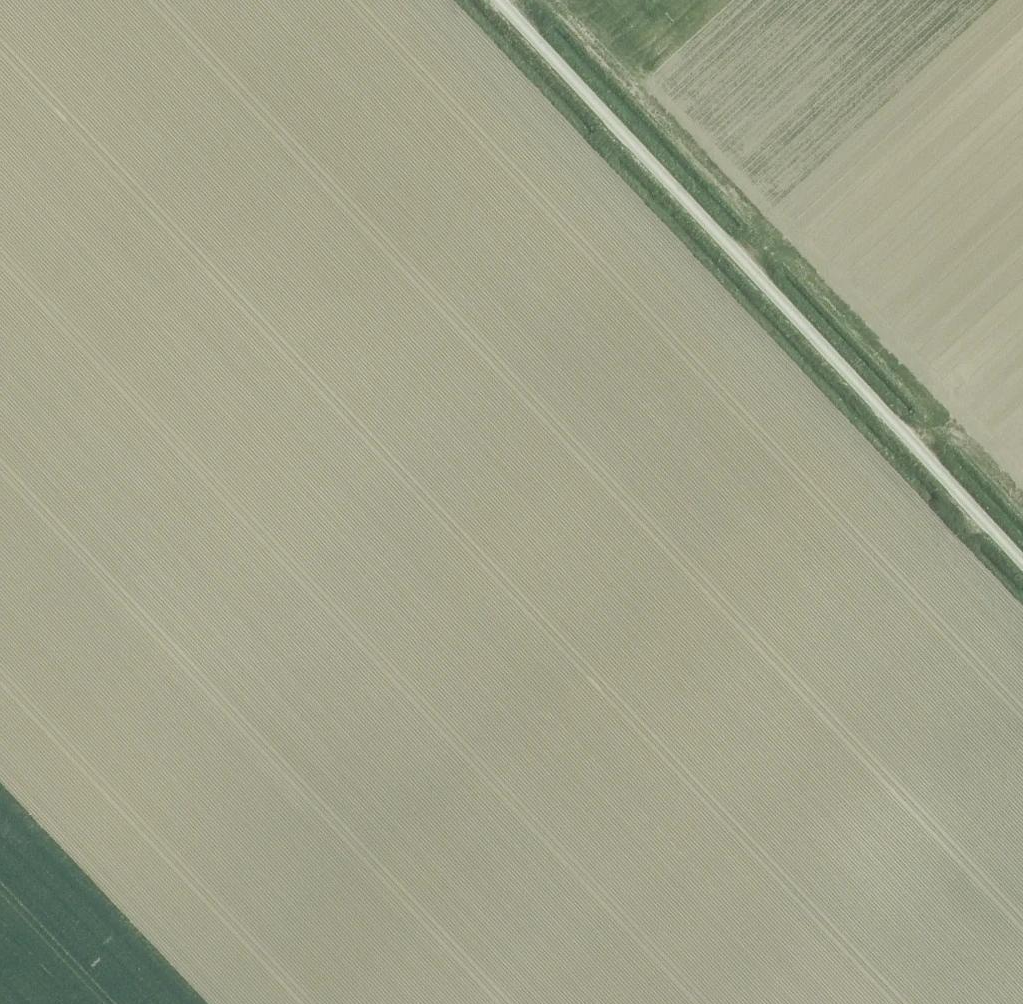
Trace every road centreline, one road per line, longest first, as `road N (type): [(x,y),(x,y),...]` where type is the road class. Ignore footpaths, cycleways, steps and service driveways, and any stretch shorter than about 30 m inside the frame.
road 1 (unclassified): [(1022,564),(497,0)]

